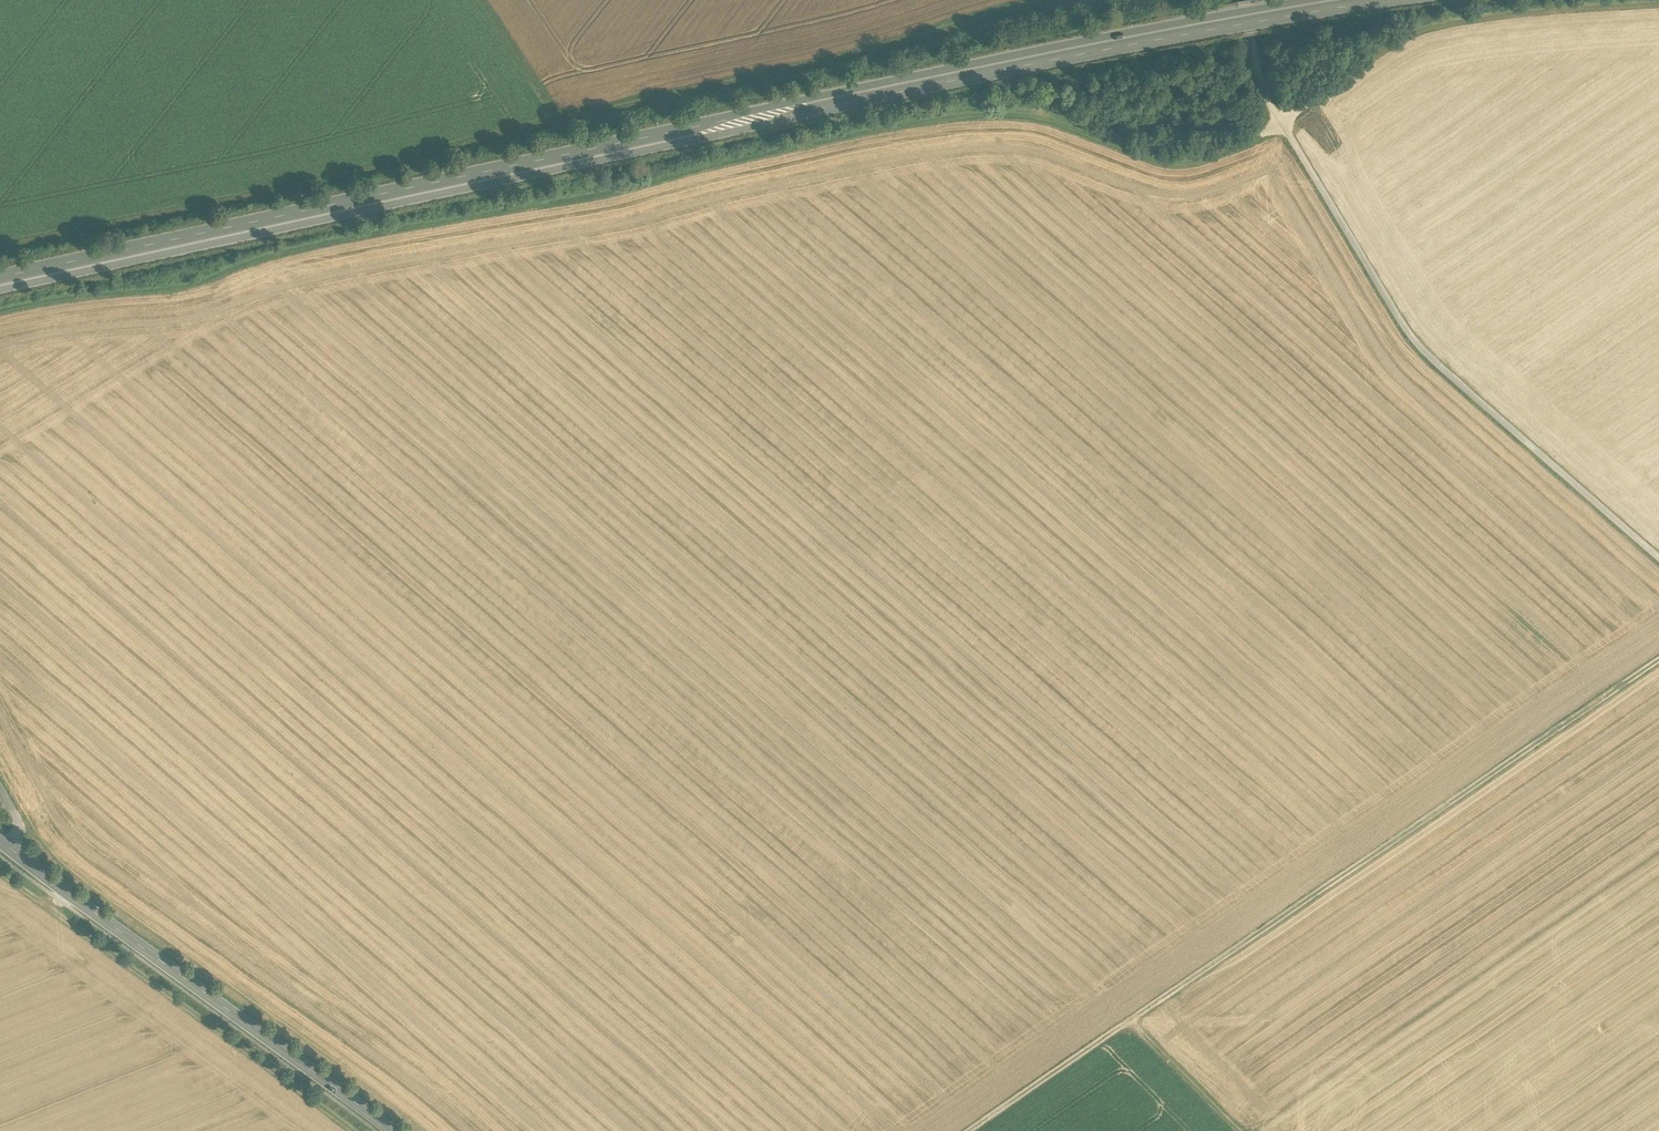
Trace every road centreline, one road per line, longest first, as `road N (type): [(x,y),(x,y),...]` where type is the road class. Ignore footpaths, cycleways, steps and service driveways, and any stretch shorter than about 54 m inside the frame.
road 1 (track): [(1658,5),(1432,26),(1397,40),(1263,134),(1193,161),(1132,153),(1010,115),(957,115),(588,196),(281,252),(185,285),(0,313)]
road 2 (primary): [(1346,0),(810,103),(0,281)]
road 3 (track): [(1058,0),(746,80),(0,248)]
road 4 (track): [(989,1130),(1658,675)]
road 5 (track): [(1245,0),(1264,93),(1417,341),(1658,557)]
road 6 (tertiary): [(391,1130),(0,838)]
road 7 (track): [(348,1130),(0,875)]
road 8 (track): [(482,0),(563,120)]
road 9 (track): [(1137,1029),(1240,1130)]

